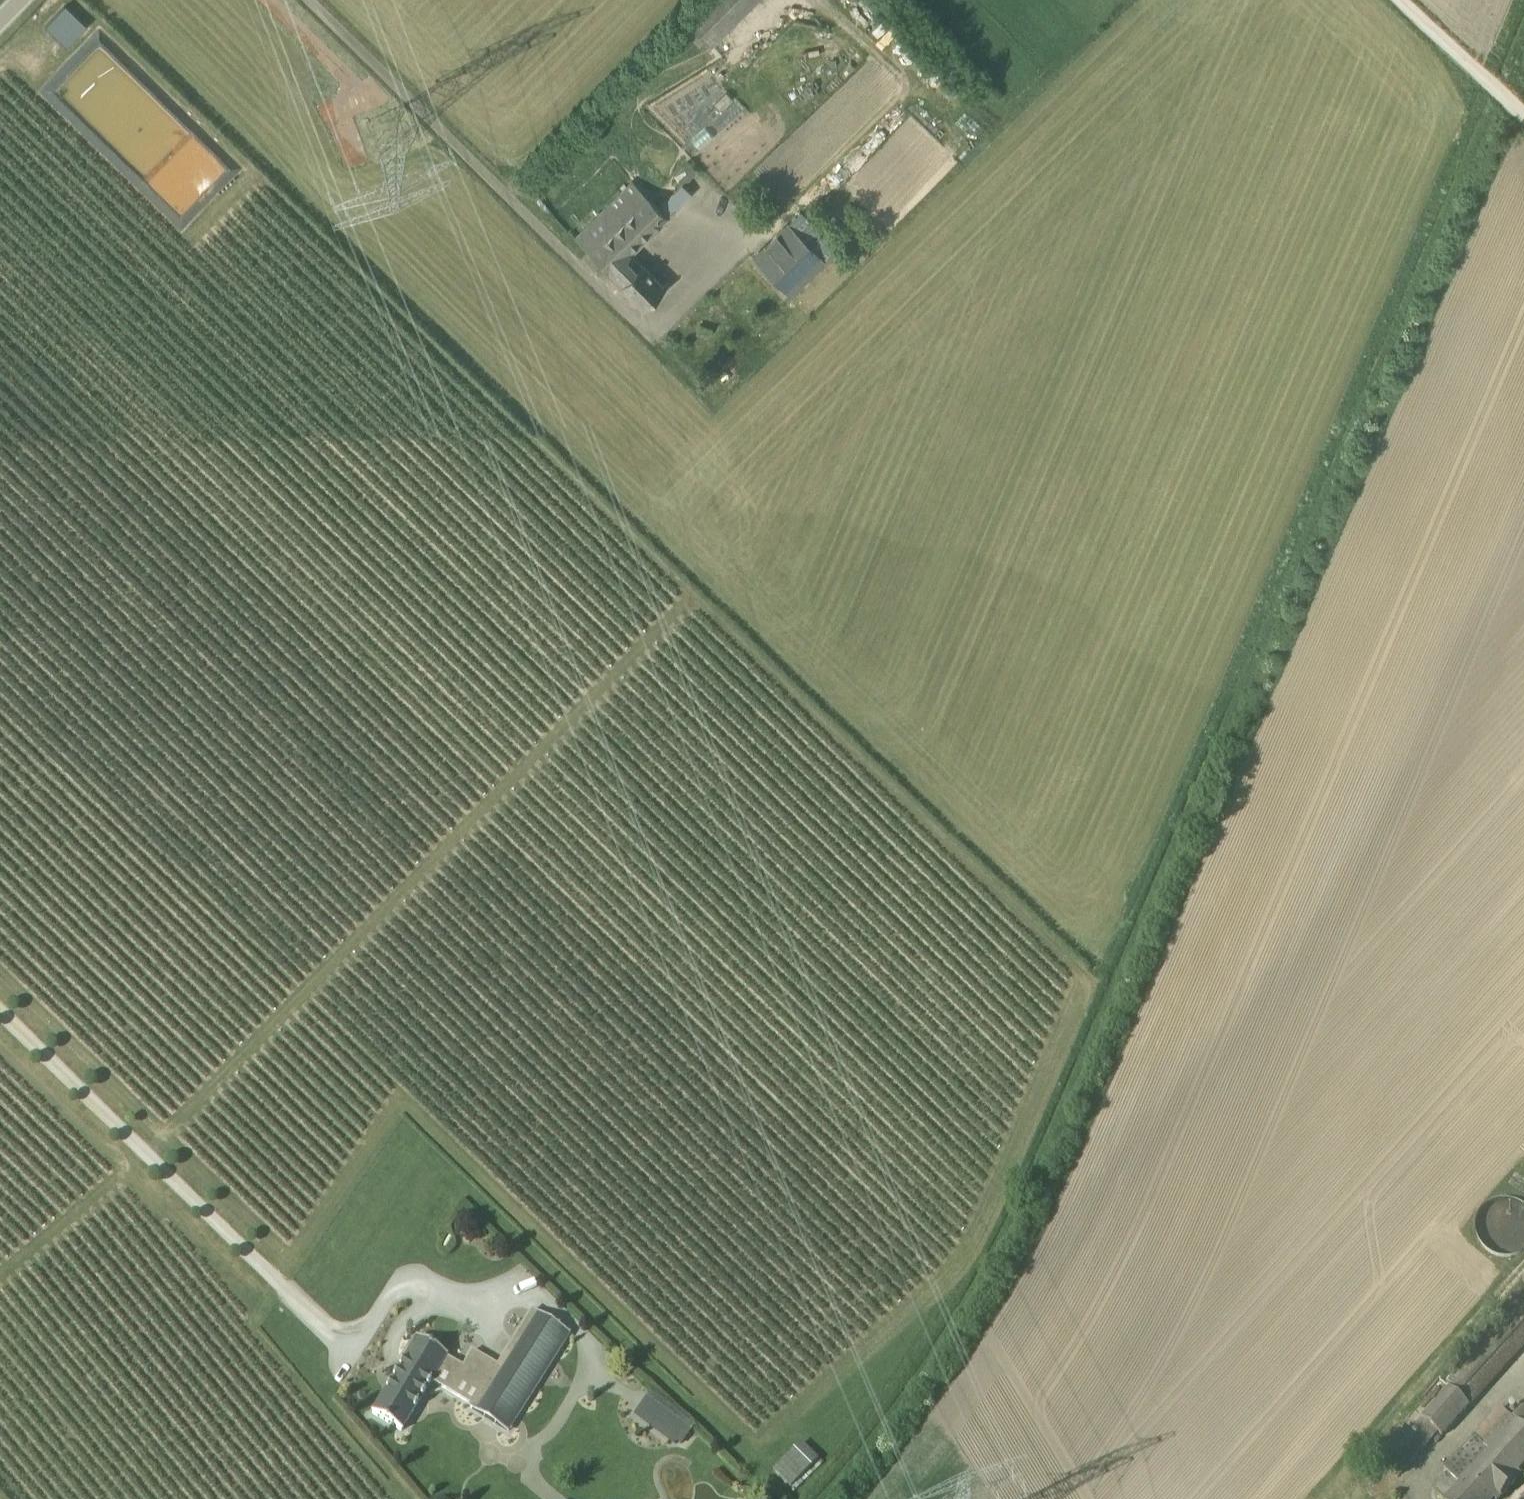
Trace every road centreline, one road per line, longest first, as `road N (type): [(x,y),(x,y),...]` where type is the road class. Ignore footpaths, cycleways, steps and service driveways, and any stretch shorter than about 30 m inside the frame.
road 1 (track): [(1523,119),(1400,0)]

